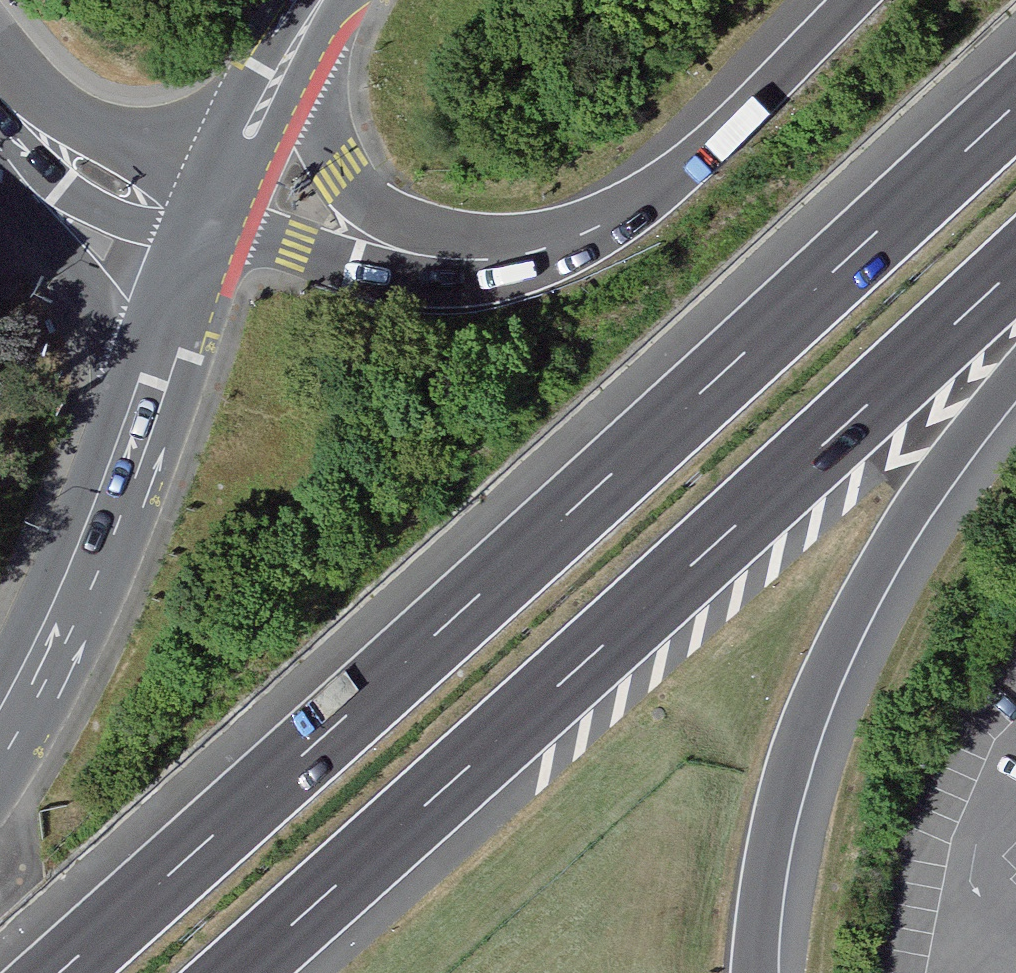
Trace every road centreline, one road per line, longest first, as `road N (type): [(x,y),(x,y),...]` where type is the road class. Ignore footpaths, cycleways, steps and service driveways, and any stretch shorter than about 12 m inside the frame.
road 1 (motorway): [(1015,103),(57,972)]
road 2 (motorway): [(239,972),(1015,269)]
road 3 (motorway): [(756,972),(766,882),(822,686),(868,587),(1015,369)]
road 4 (motorway): [(853,0),(710,145),(635,206),(505,258),(402,252)]
road 5 (unclassified): [(18,112),(48,224),(105,327),(134,439)]
road 6 (secondary): [(134,439),(71,597),(0,736)]
road 7 (motorway): [(402,252),(341,171),(292,51)]
road 8 (secondary): [(212,223),(134,439)]
road 9 (unclassified): [(18,112),(94,175),(212,223)]
road 10 (motorway): [(402,252),(296,245),(212,223)]
road 11 (secondary): [(292,51),(212,223)]

